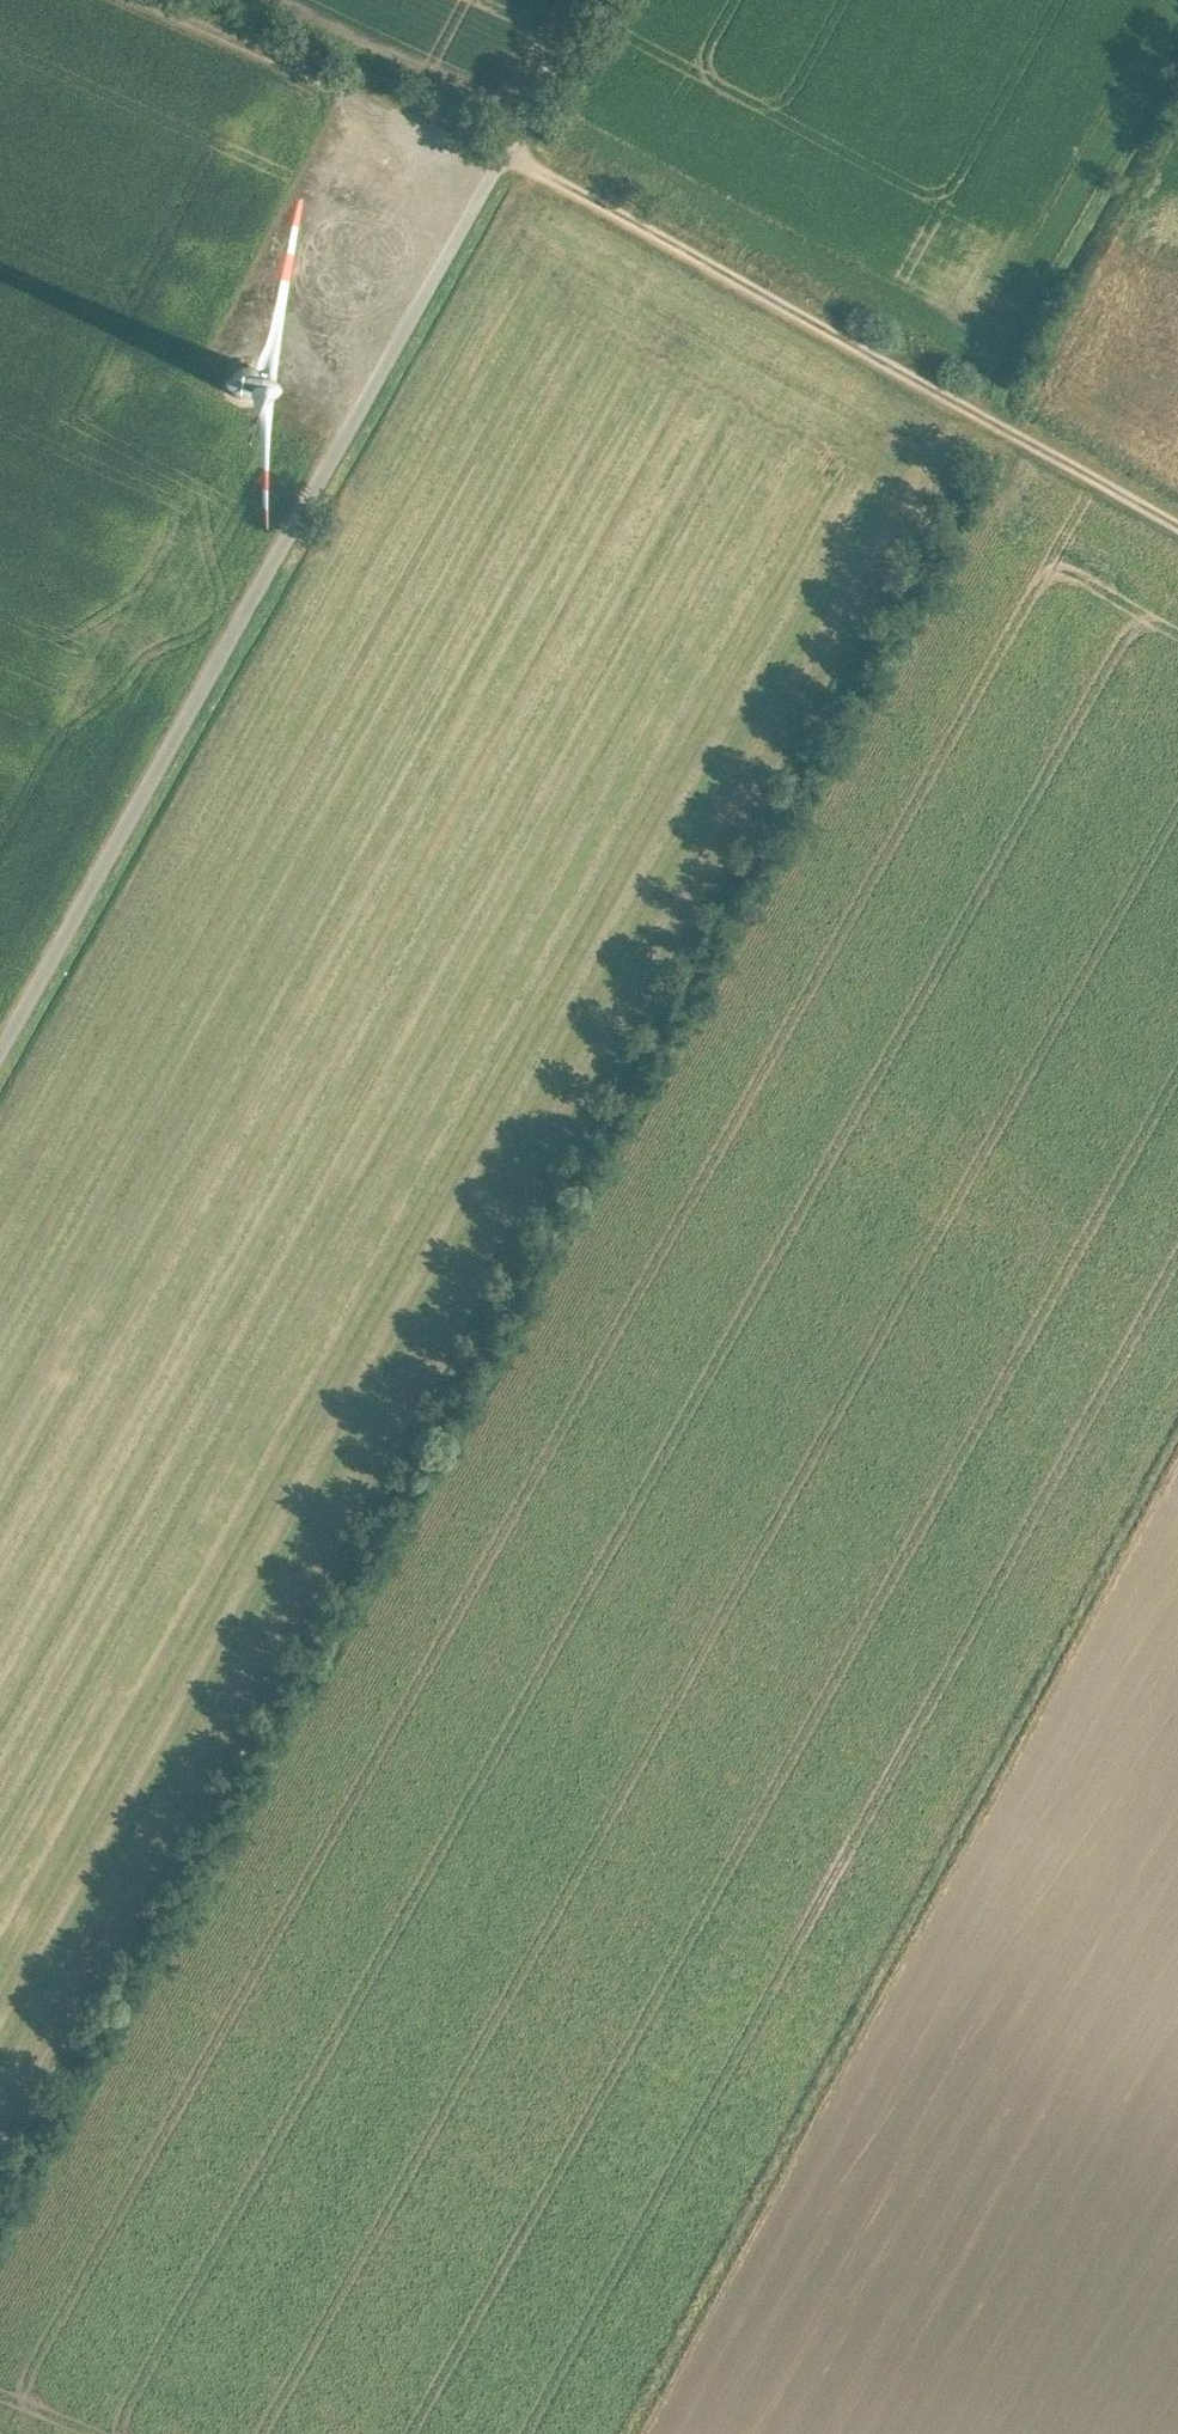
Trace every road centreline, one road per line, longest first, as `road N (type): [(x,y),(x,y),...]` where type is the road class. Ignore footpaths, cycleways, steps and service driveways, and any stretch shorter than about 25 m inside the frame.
road 1 (track): [(596,0),(0,1064)]
road 2 (track): [(515,146),(1177,523)]
road 3 (track): [(522,134),(223,0)]

